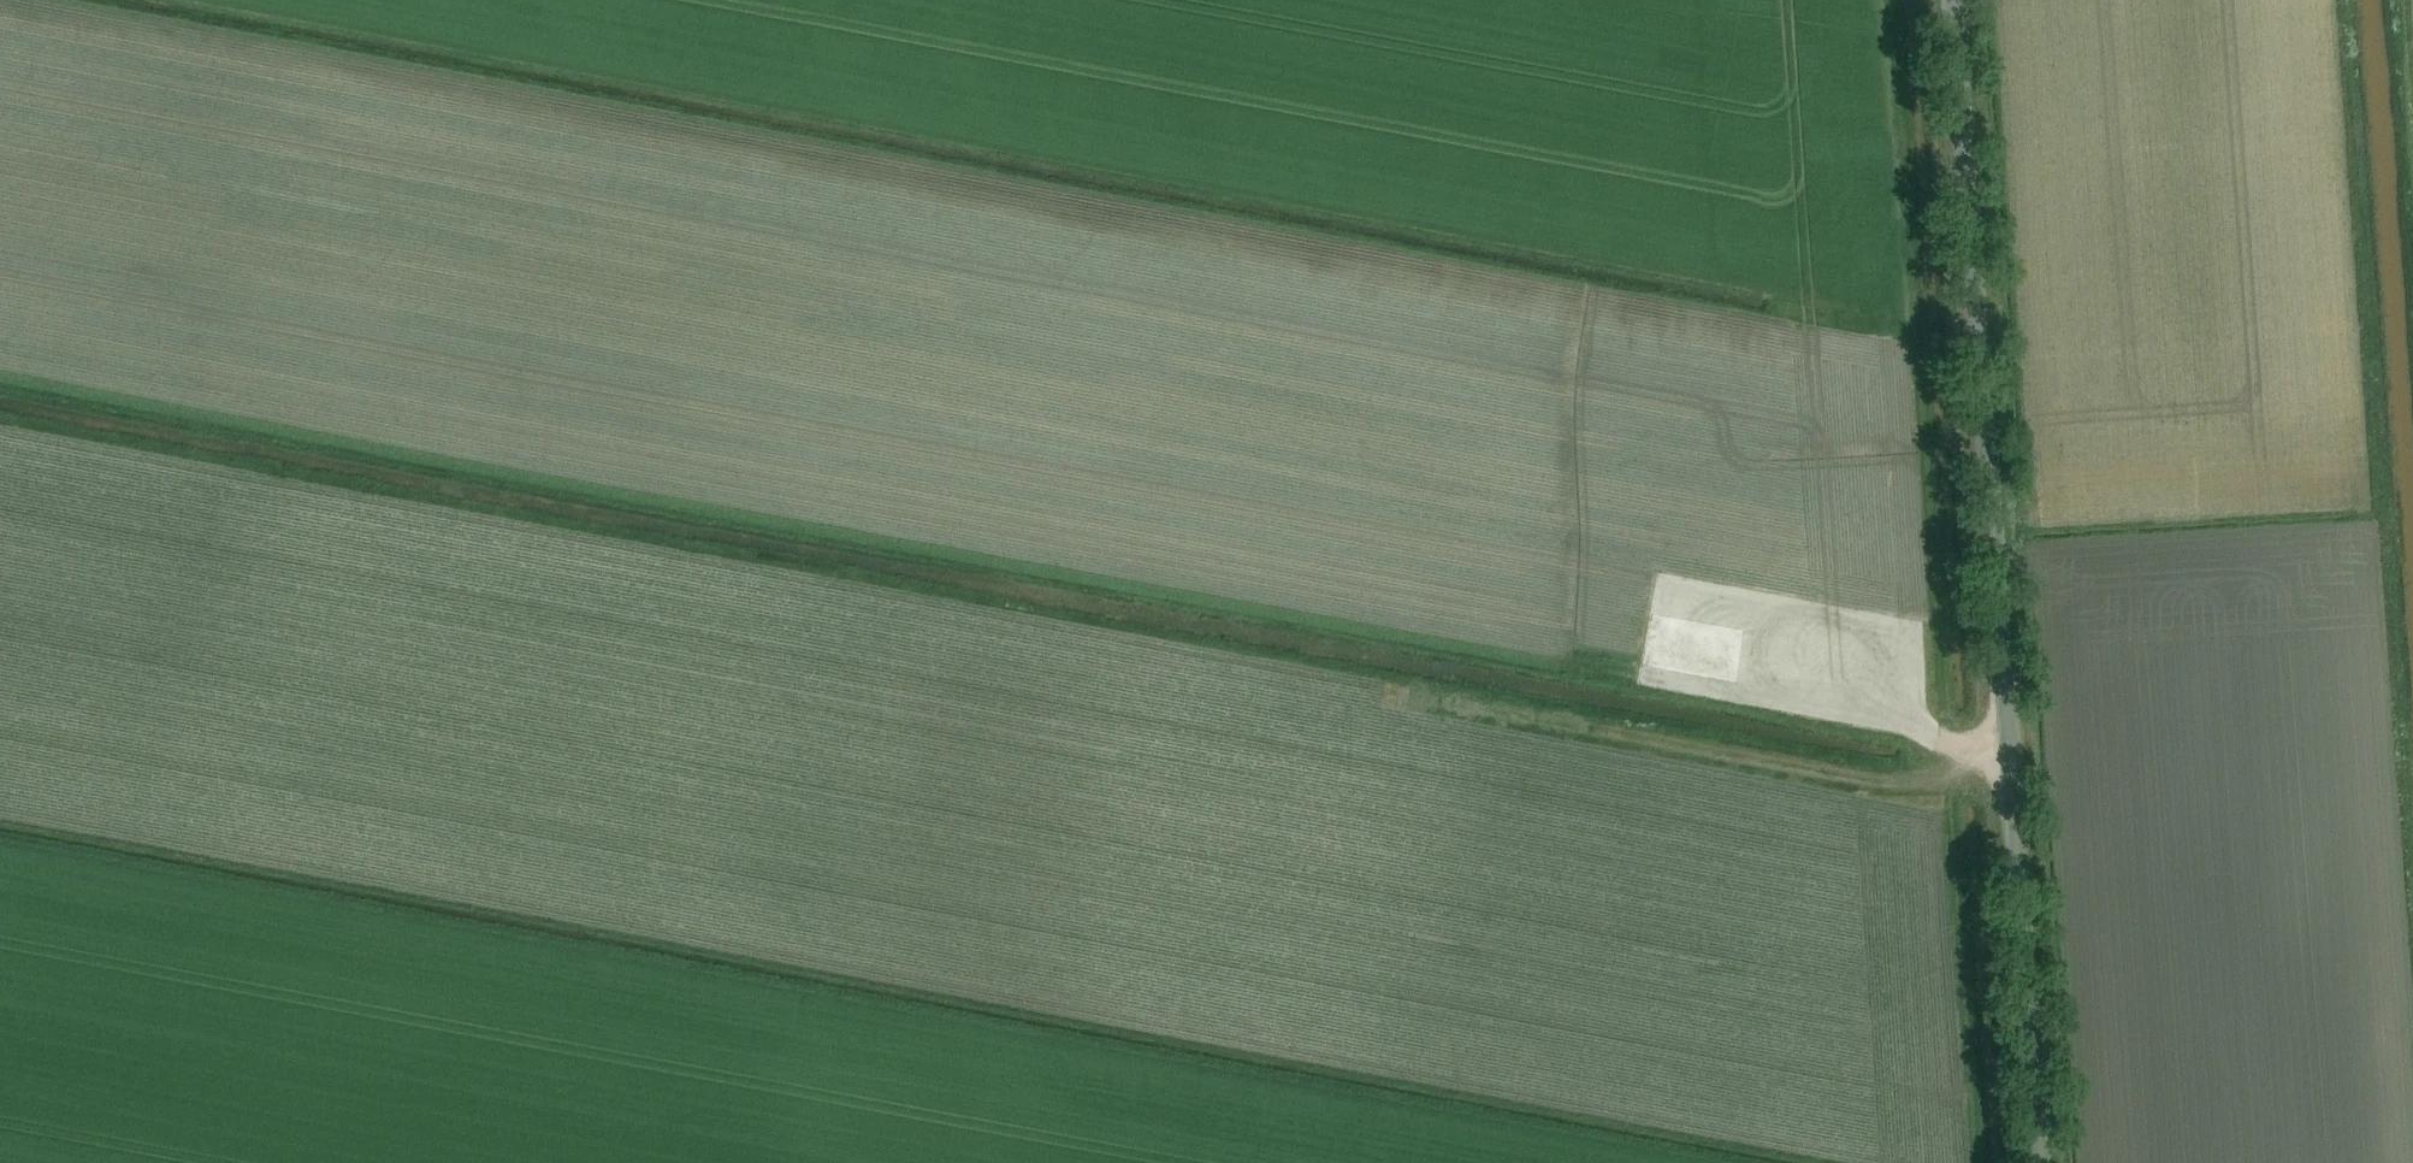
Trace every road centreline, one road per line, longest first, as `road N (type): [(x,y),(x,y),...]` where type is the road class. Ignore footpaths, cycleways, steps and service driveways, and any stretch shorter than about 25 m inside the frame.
road 1 (unclassified): [(2040,1162),(1954,0)]

